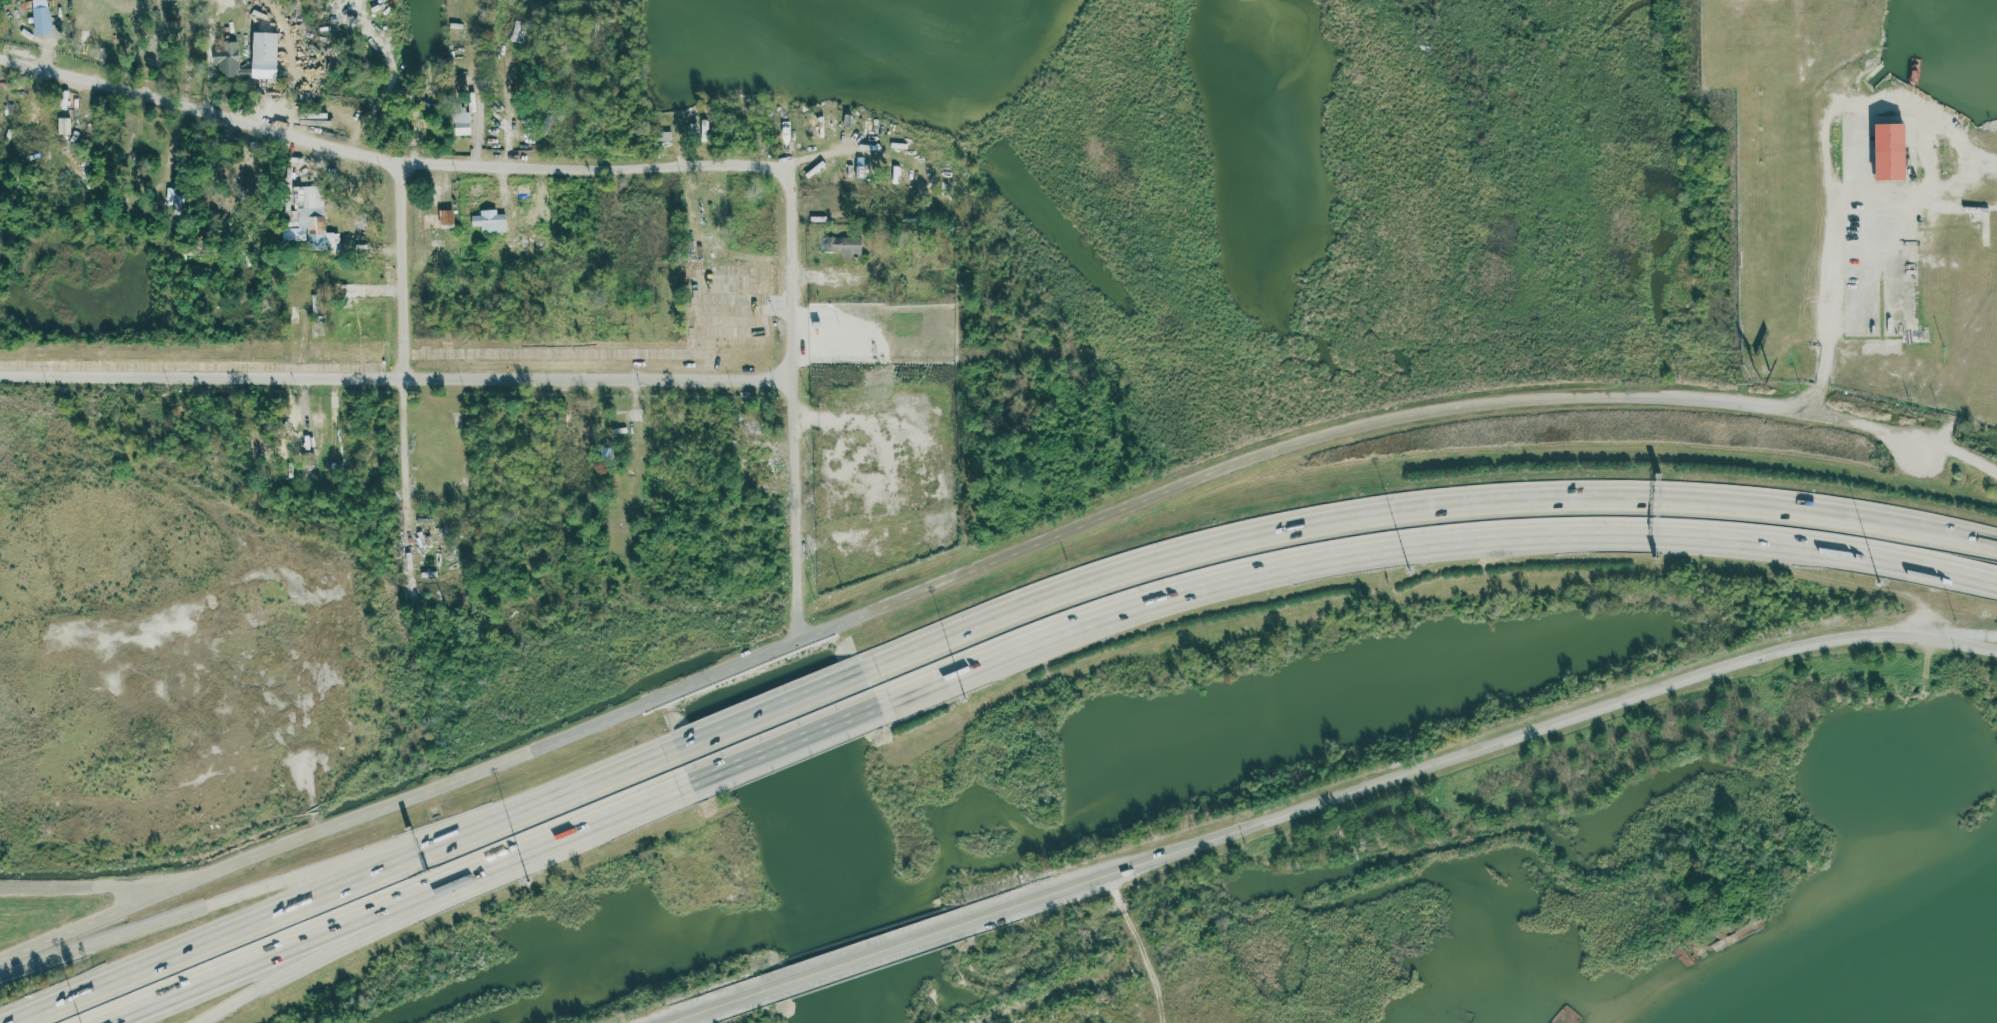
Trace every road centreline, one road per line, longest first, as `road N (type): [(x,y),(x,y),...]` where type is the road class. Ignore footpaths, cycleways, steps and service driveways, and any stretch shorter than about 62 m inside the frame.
road 1 (residential): [(1975,460),(1899,433),(1685,403),(1596,400),(1396,425),(1234,471),(420,800),(184,884)]
road 2 (motorway): [(1996,544),(1806,512),(1573,492),(1405,505),(1138,560),(863,669)]
road 3 (motorway): [(876,703),(1206,584),(1410,543),(1668,530),(1827,546),(1996,584)]
road 4 (residential): [(983,919),(1794,646),(1902,634),(1996,650)]
road 5 (residential): [(803,371),(0,375)]
road 6 (residential): [(0,57),(399,158),(639,169),(747,159),(785,165)]
road 7 (motorway): [(94,1022),(687,783)]
road 8 (motorway): [(569,791),(4,1022)]
road 9 (motorway): [(569,791),(0,976)]
road 10 (residential): [(804,643),(803,371),(785,165)]
road 11 (residential): [(411,587),(400,430),(399,158)]
road 12 (motorway): [(200,1022),(528,845)]
road 13 (motorway): [(687,783),(876,703)]
road 14 (motorway): [(863,669),(675,747)]
road 15 (residential): [(790,983),(983,919)]
road 16 (residential): [(184,884),(0,964)]
road 17 (residential): [(184,884),(0,888)]
road 18 (residential): [(673,1022),(790,983)]

